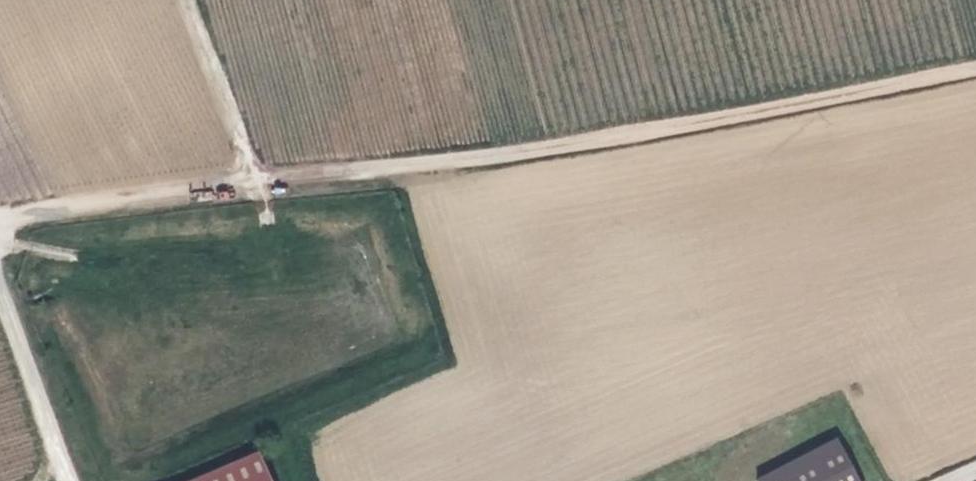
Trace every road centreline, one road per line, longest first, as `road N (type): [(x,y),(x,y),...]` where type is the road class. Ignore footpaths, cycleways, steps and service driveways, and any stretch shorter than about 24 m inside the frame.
road 1 (track): [(975,67),(570,144),(0,218)]
road 2 (track): [(68,480),(0,277)]
road 3 (track): [(255,180),(187,0)]

